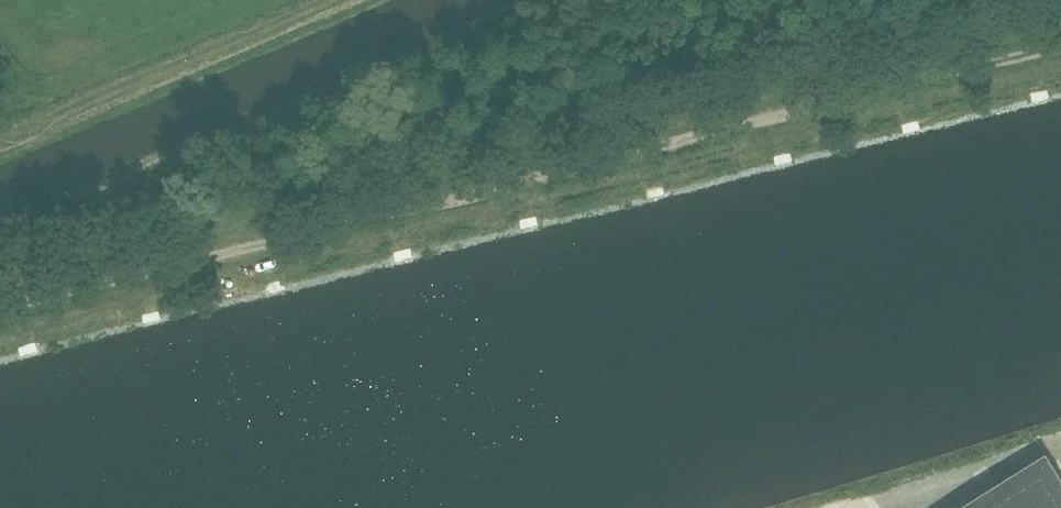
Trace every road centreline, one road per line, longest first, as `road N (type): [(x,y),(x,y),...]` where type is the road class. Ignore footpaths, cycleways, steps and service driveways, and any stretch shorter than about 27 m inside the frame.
road 1 (track): [(1060,42),(0,311)]
road 2 (track): [(337,0),(0,146)]

